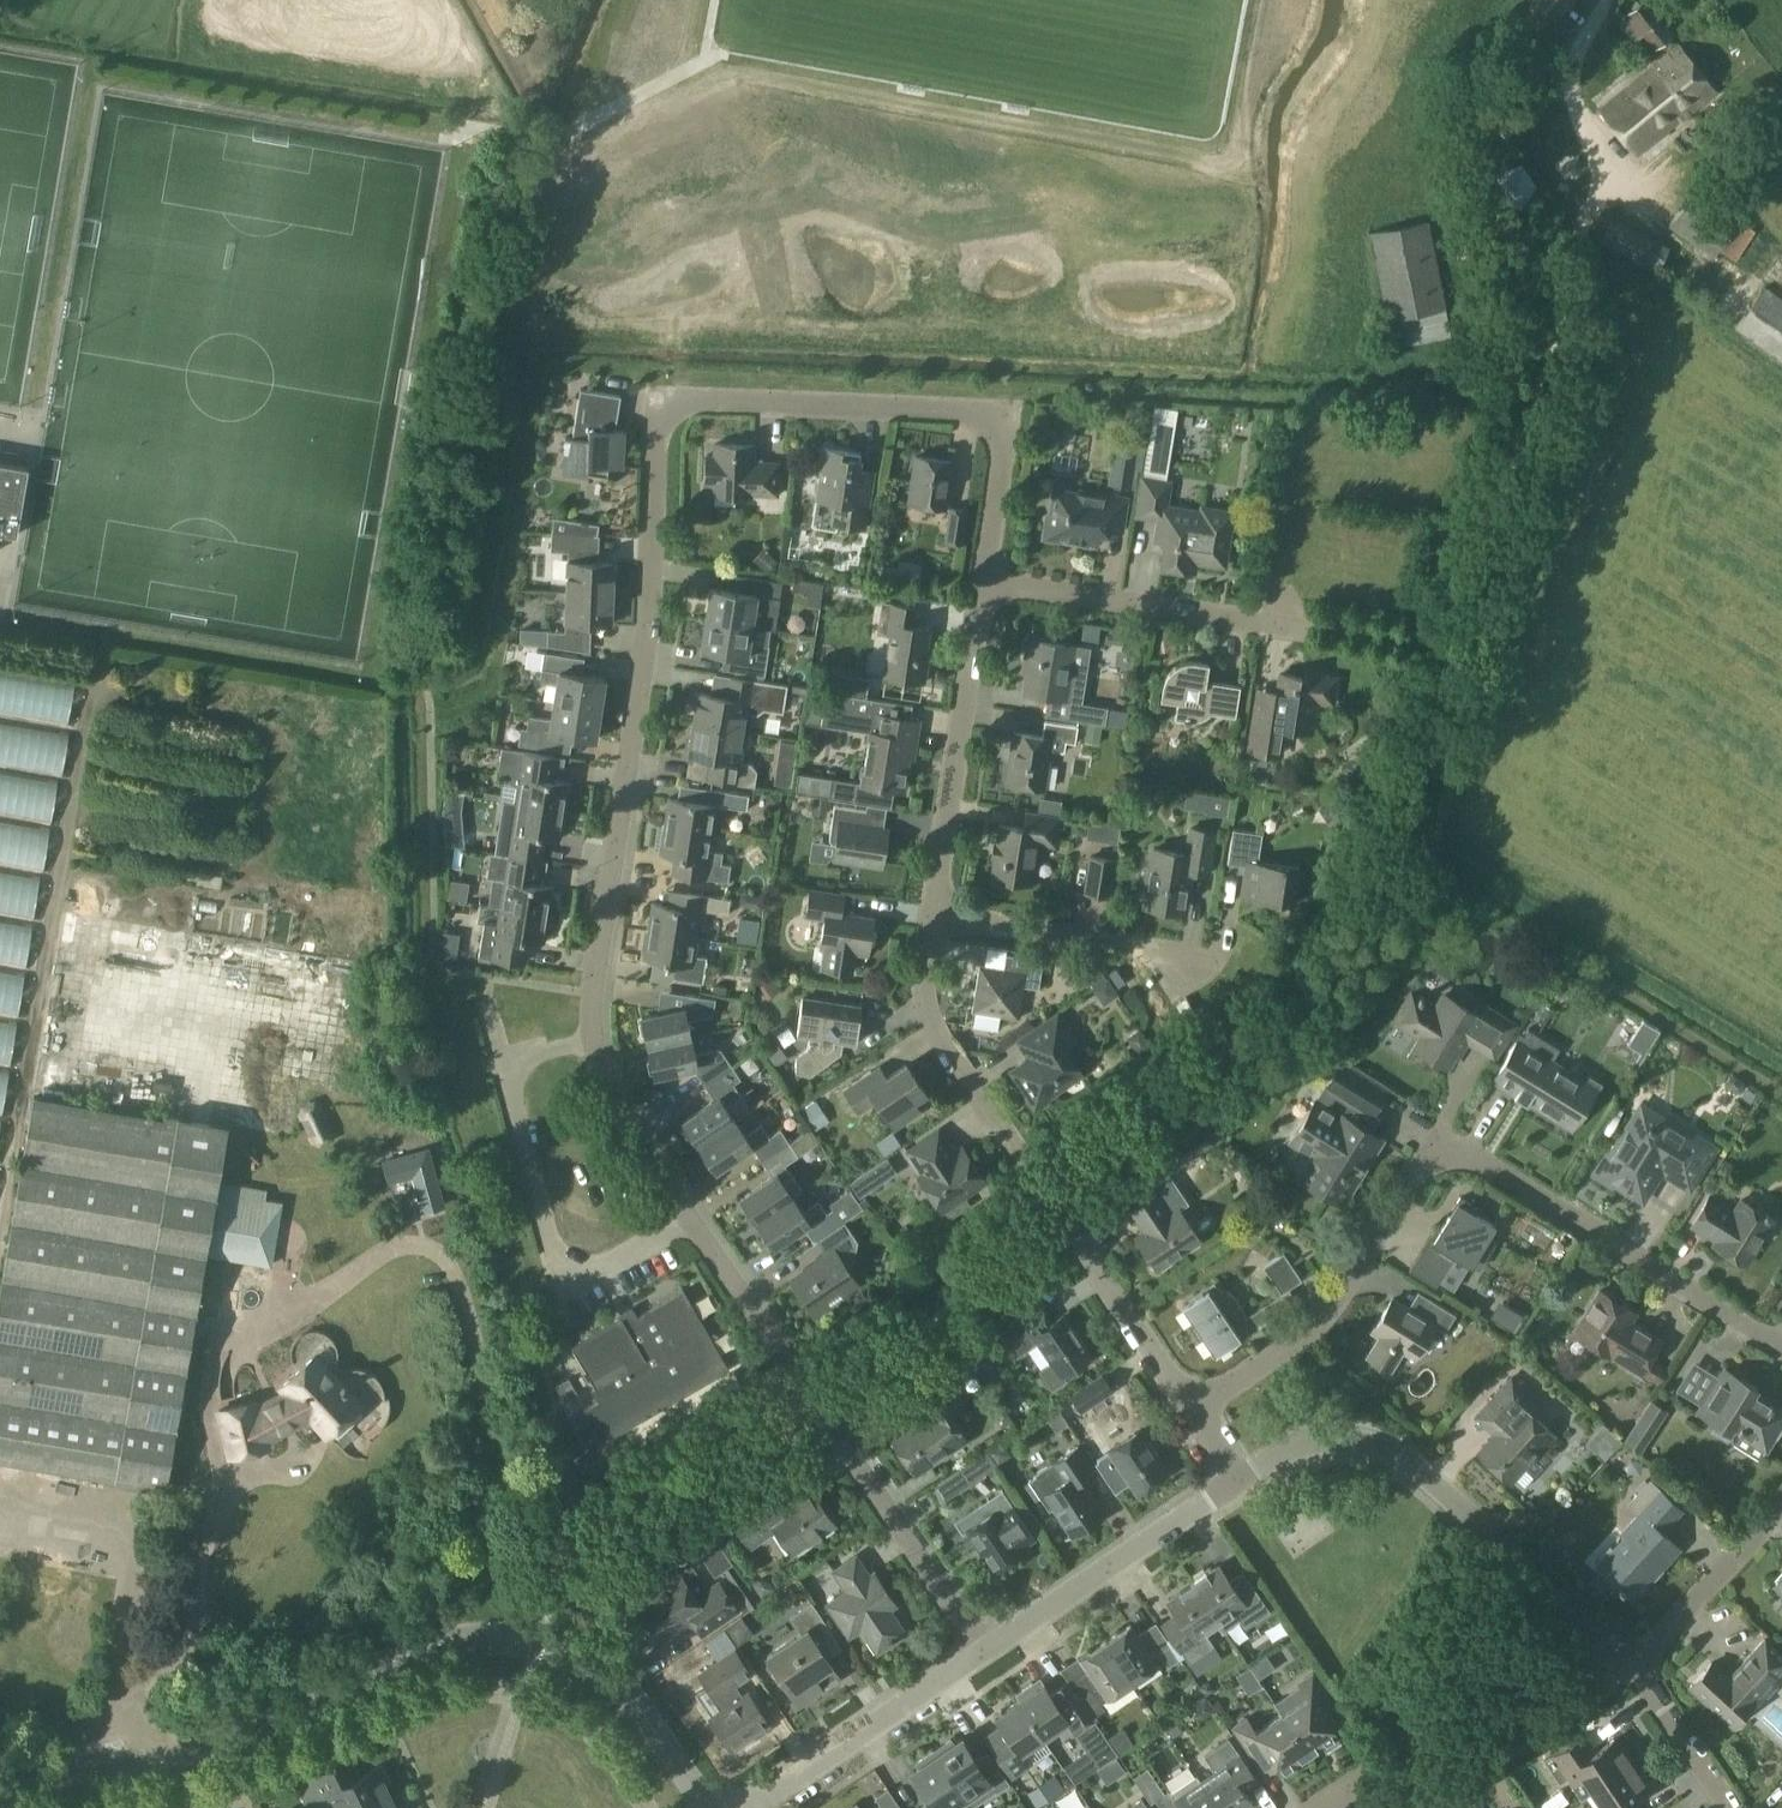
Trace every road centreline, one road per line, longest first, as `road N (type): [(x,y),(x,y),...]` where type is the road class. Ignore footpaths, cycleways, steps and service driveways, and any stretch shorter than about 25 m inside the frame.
road 1 (residential): [(593,1026),(647,643),(664,417),(689,401),(983,417),(1002,447),(986,586)]
road 2 (residential): [(0,1778),(62,1780),(152,1762),(254,1728),(438,1642),(487,1631),(537,1636),(599,1668),(659,1721),(709,1807)]
road 3 (residential): [(1781,1347),(1446,1146),(1416,1174),(1322,1325),(1195,1414)]
road 4 (track): [(1605,0),(1577,56),(1571,87),(1595,172),(1588,206),(1470,599)]
road 5 (residential): [(980,1655),(693,1220)]
road 6 (residential): [(1633,1671),(1387,1450),(1324,1441),(1283,1453),(1234,1482)]
road 7 (residential): [(693,1220),(585,1280),(559,1267),(504,1066)]
road 8 (residential): [(986,586),(936,915)]
road 9 (residential): [(936,915),(926,973),(933,1029),(1046,1202)]
road 10 (residential): [(1291,629),(986,586)]
road 11 (residential): [(1234,1482),(980,1655)]
road 12 (residential): [(980,1655),(754,1807)]
road 13 (residential): [(1195,1414),(1046,1202)]
road 14 (residential): [(1185,959),(936,915)]
road 15 (residential): [(1633,1671),(1781,1502)]
road 16 (residential): [(693,1220),(610,1077),(593,1026)]
road 17 (residential): [(1729,1807),(1633,1671)]

